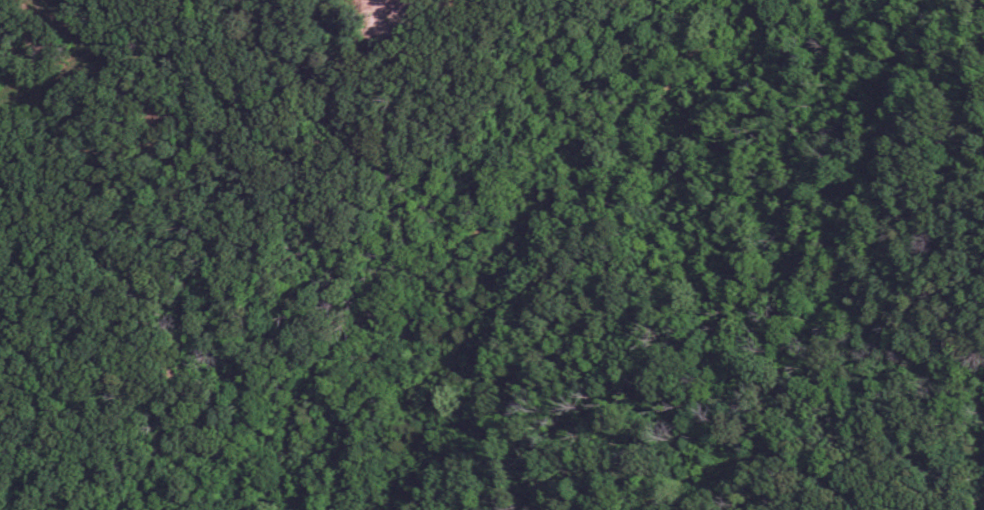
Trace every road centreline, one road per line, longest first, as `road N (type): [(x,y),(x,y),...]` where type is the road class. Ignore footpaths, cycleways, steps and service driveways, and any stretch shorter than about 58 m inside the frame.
road 1 (residential): [(927,0),(901,49),(878,181),(904,223),(931,221),(983,173)]
road 2 (residential): [(624,509),(680,475),(744,464),(804,464),(842,476),(883,509)]
road 3 (residential): [(99,68),(138,79),(189,152)]

